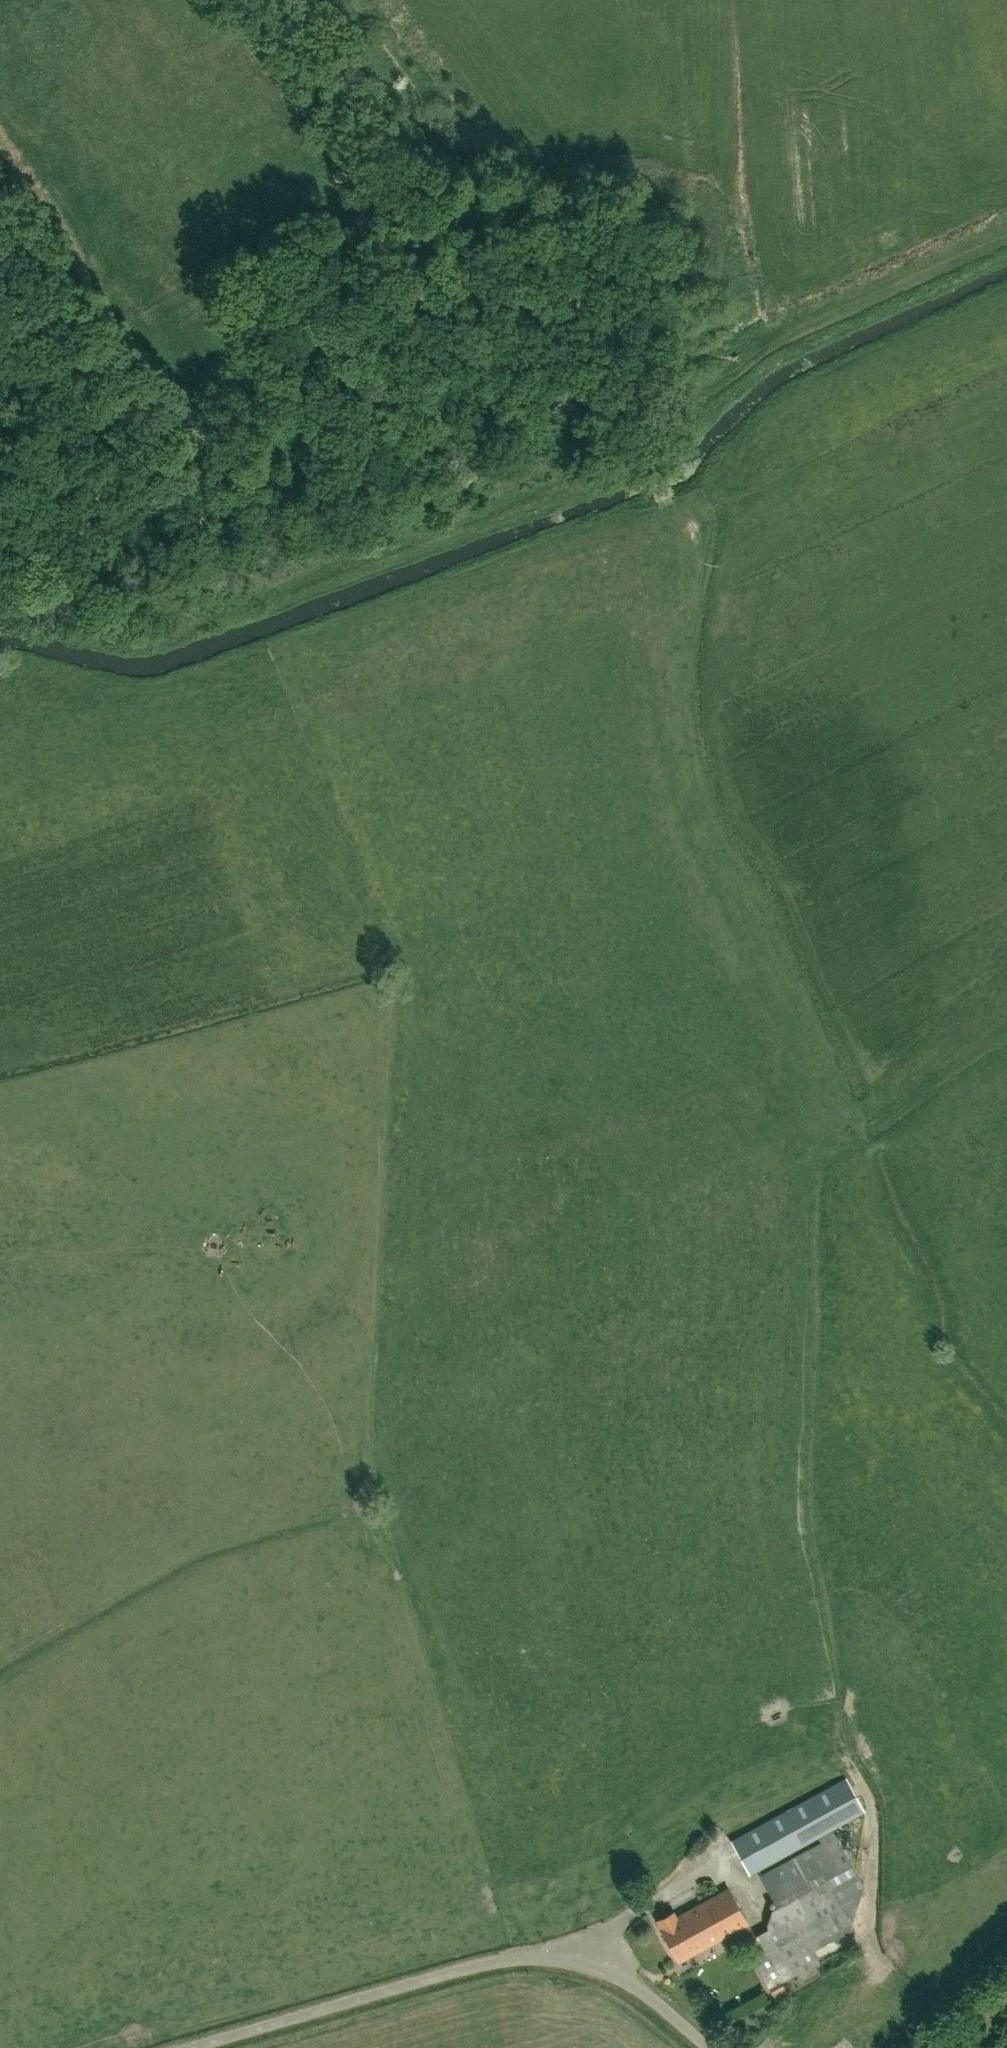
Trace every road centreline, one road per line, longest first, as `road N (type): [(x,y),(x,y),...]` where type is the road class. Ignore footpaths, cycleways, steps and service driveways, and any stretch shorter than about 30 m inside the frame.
road 1 (unclassified): [(181,2047),(495,1962),(555,1957),(610,1970),(713,2047)]

